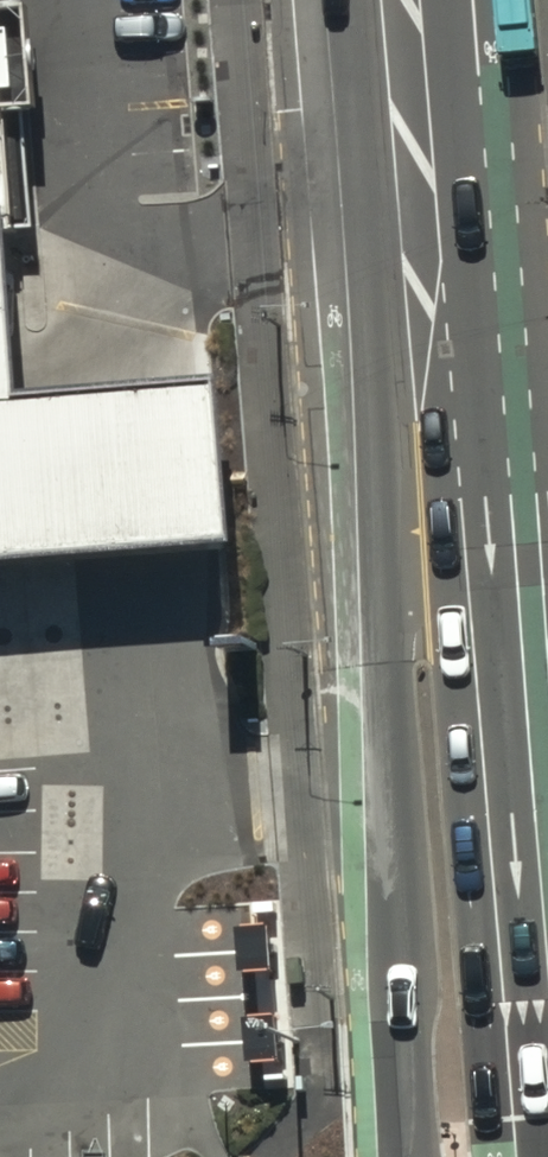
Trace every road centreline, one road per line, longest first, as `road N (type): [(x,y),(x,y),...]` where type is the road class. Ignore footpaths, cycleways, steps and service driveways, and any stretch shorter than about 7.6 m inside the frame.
road 1 (secondary): [(417,194),(476,325),(538,1156)]
road 2 (secondary): [(408,1156),(375,324),(417,194)]
road 3 (secondary): [(417,194),(401,0)]

